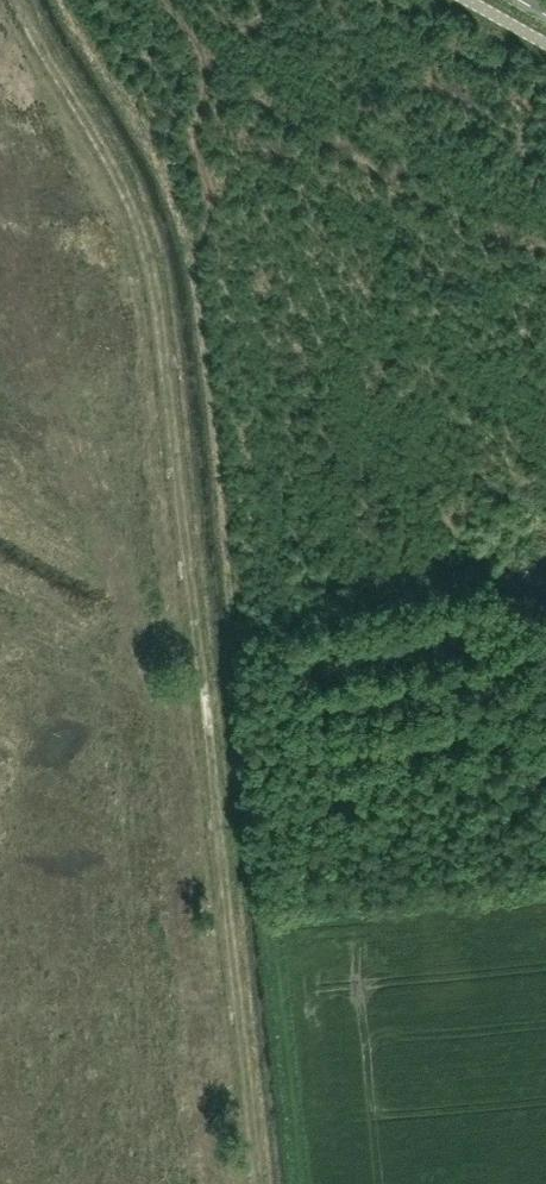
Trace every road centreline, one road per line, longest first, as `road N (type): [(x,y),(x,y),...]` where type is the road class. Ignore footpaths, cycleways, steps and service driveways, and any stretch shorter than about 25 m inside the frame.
road 1 (track): [(29,0),(65,81),(112,152),(153,252),(260,1183)]
road 2 (track): [(186,270),(208,404),(292,1183)]

